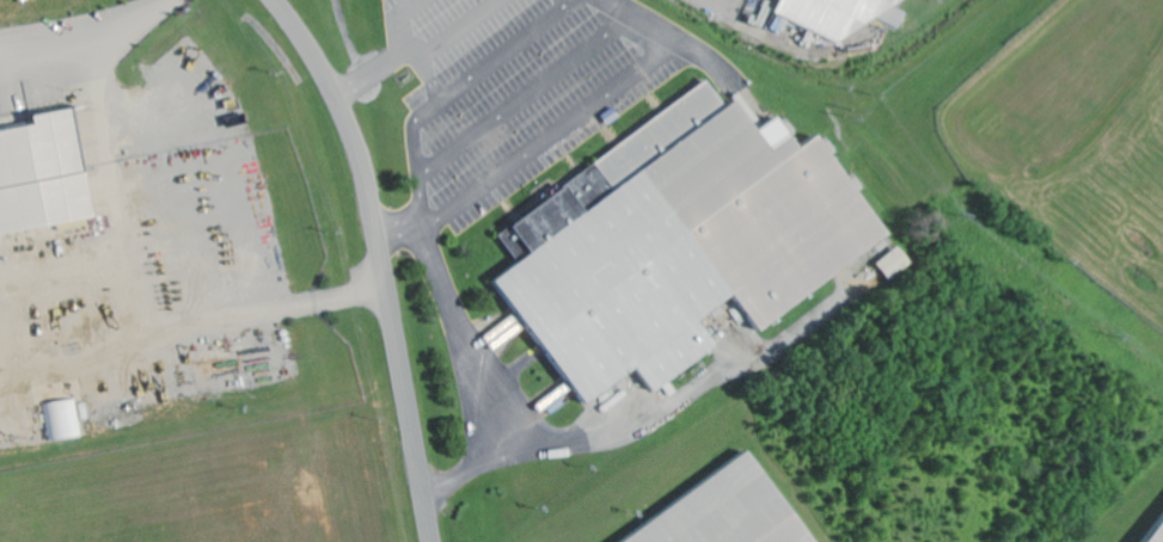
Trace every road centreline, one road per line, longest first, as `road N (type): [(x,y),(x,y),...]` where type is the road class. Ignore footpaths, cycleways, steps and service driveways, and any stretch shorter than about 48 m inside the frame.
road 1 (residential): [(431,541),(356,150),(335,99),(273,0)]

